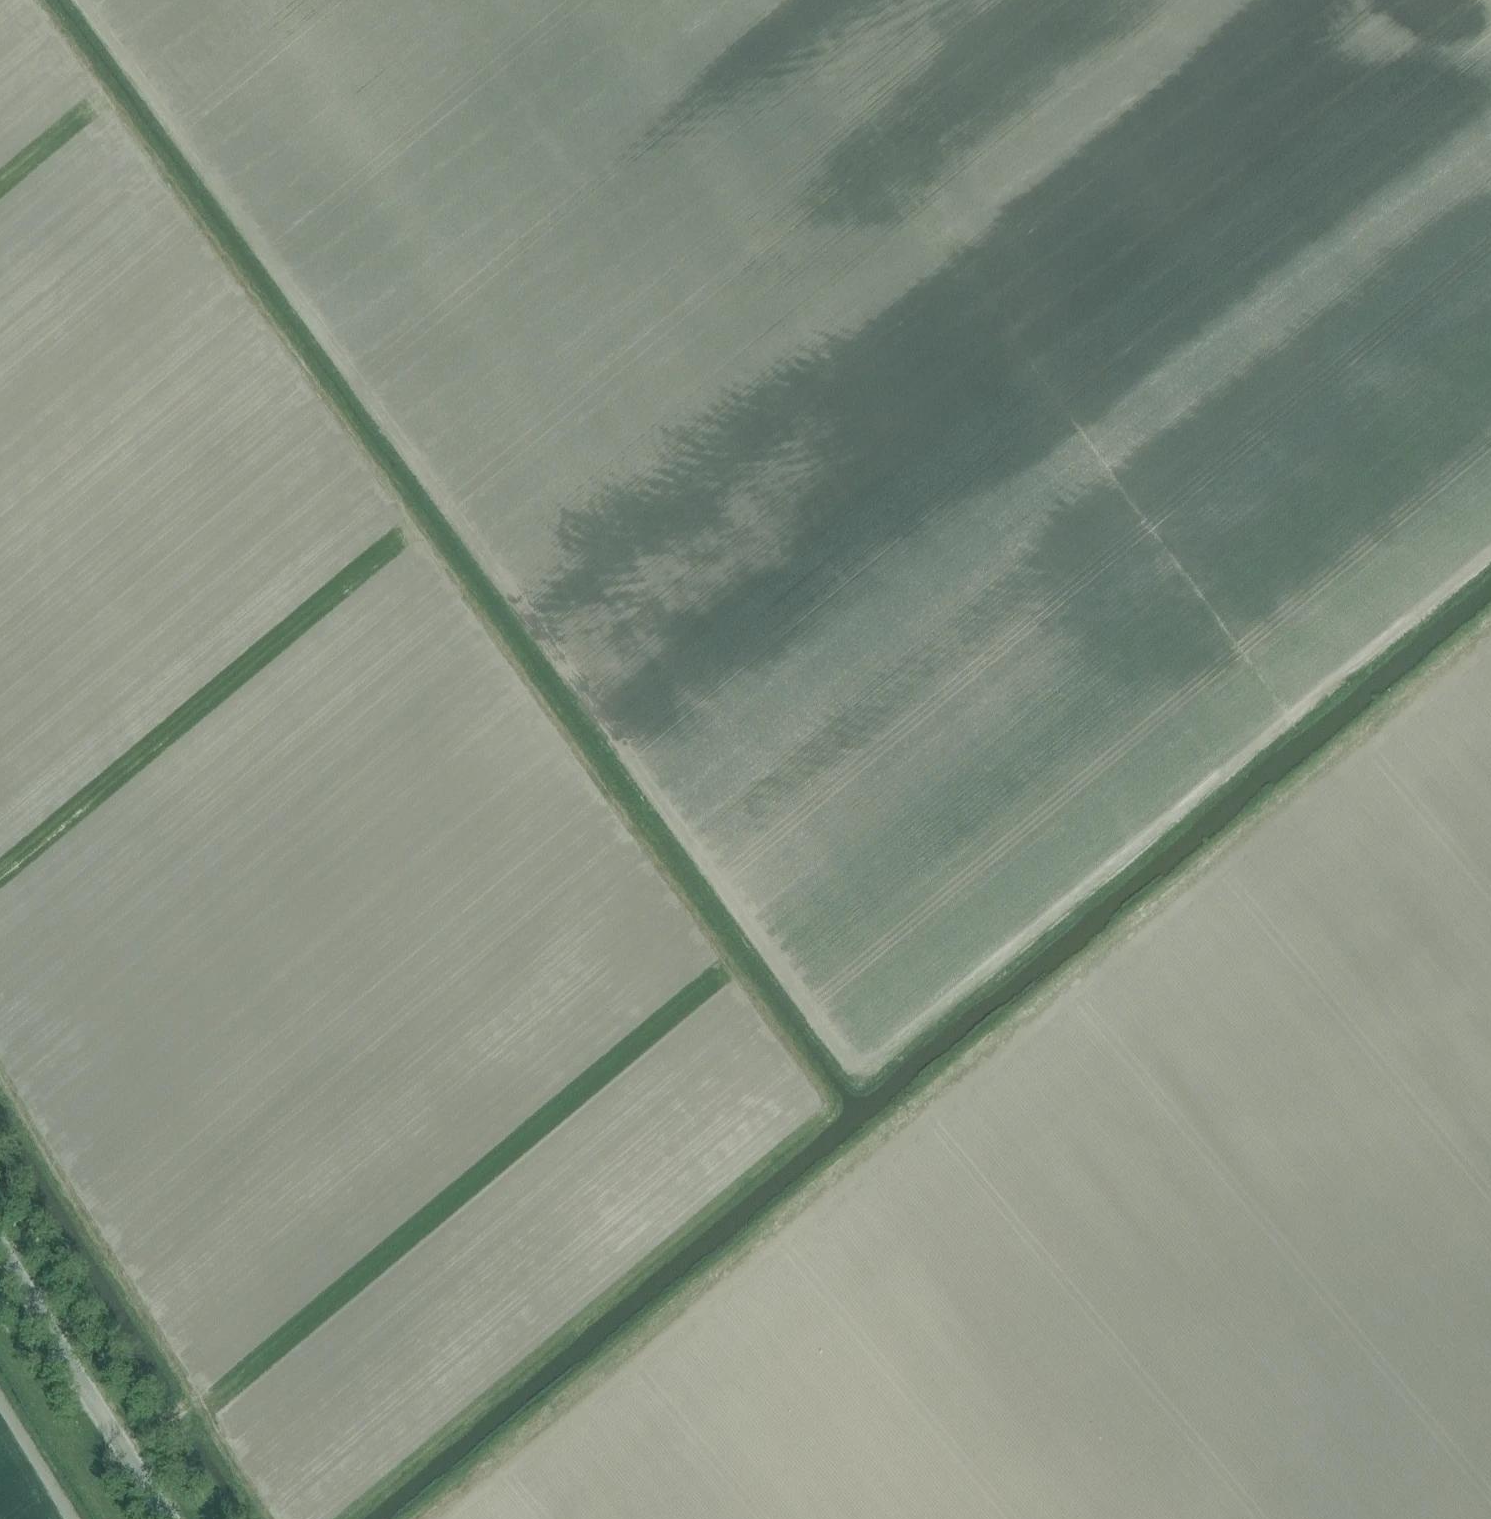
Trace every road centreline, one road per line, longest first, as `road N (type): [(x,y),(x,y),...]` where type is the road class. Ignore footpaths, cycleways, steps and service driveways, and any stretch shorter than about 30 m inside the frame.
road 1 (unclassified): [(174,1518),(0,1239)]
road 2 (track): [(647,1337),(423,1518)]

